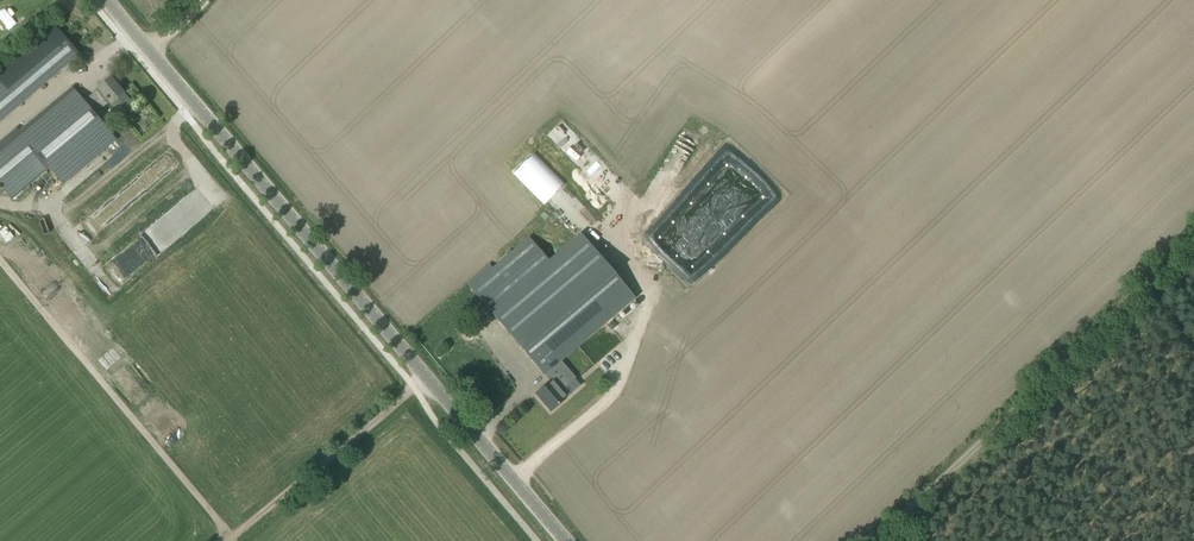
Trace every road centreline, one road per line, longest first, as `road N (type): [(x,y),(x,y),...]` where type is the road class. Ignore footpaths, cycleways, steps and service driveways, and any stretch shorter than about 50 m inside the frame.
road 1 (tertiary): [(566,540),(106,0)]
road 2 (track): [(874,540),(1145,289)]
road 3 (track): [(227,540),(412,387)]

